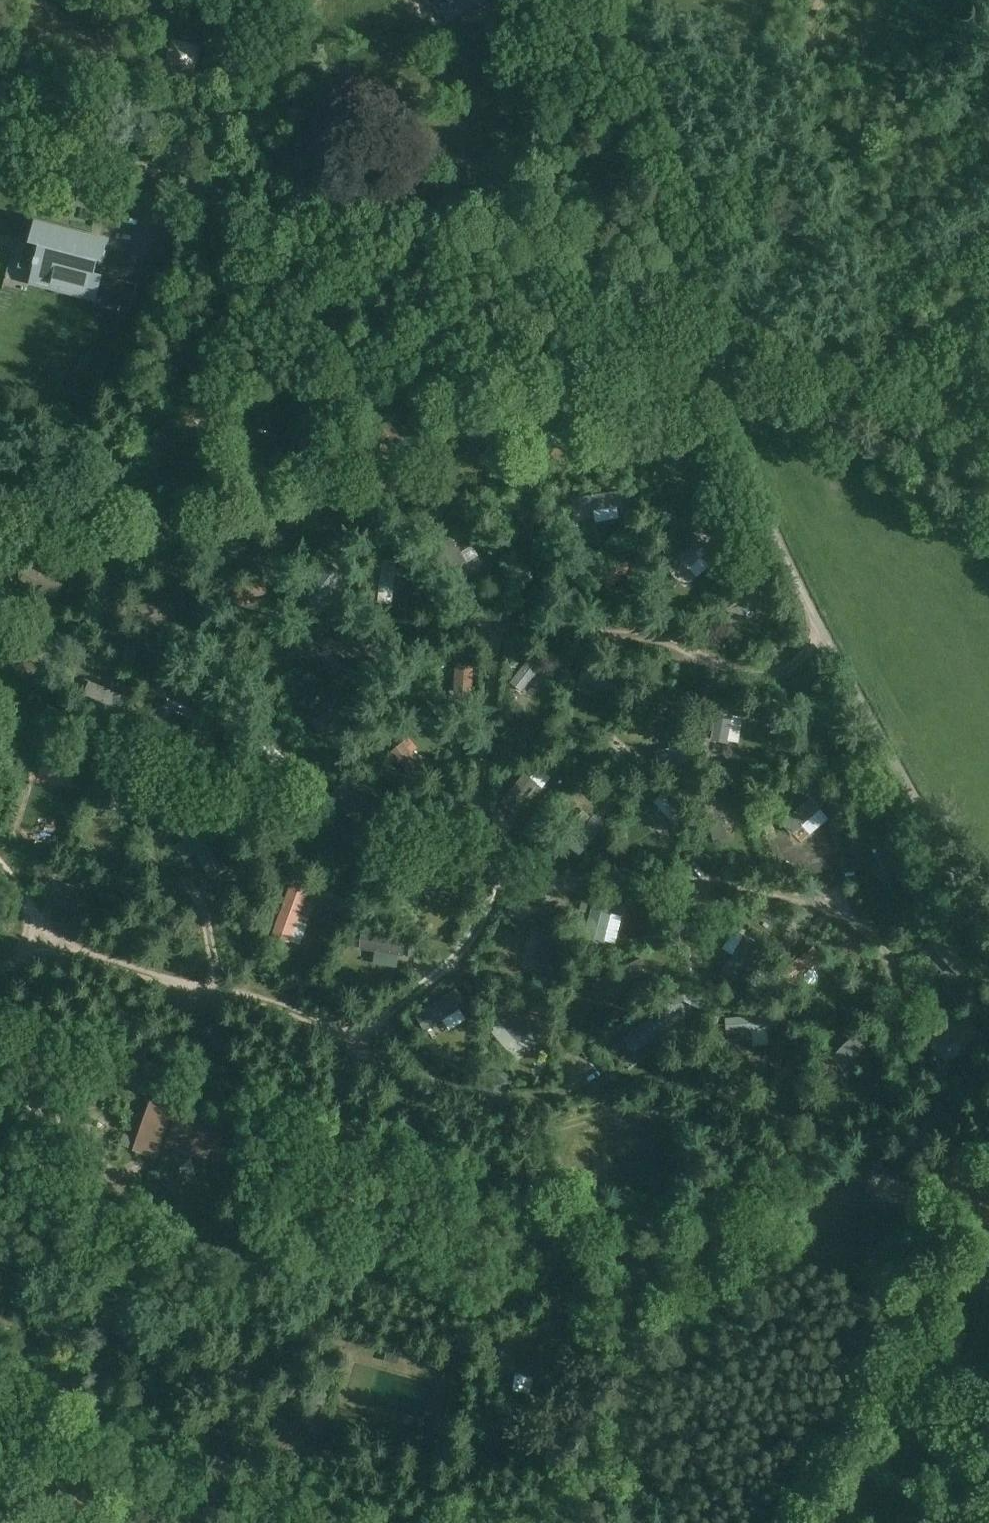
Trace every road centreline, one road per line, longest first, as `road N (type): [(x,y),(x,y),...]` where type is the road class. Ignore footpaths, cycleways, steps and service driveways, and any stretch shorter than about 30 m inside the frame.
road 1 (track): [(823,633),(800,660),(762,671),(716,662),(656,634),(468,624),(305,661),(145,645),(116,629),(94,504),(102,468),(159,381),(192,346),(241,317),(277,313),(412,345),(513,354),(596,386),(690,387),(726,376)]
road 2 (track): [(0,970),(31,956),(94,957),(335,1028),(367,1030),(458,961),(496,887),(595,880),(756,887),(835,907),(869,930),(891,964),(899,1032),(925,1097),(945,1118),(988,1121)]
road 3 (unclassified): [(988,951),(757,495),(733,426),(700,230),(630,0)]
road 4 (track): [(711,286),(511,273),(0,129)]
road 5 (track): [(988,1181),(848,1201),(761,1146),(649,1108),(508,1131),(427,1102),(347,1030)]
road 6 (track): [(552,1522),(805,1433),(852,1426),(952,1436),(976,1379),(988,1292)]
road 7 (track): [(0,1415),(399,1522)]
road 8 (track): [(720,334),(765,347),(988,497)]
road 9 (track): [(496,887),(480,813),(496,626)]

